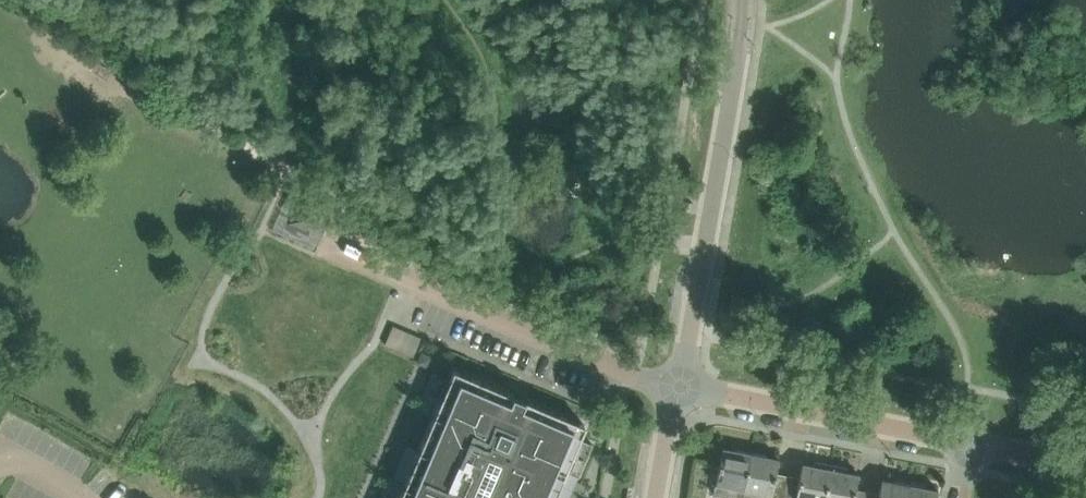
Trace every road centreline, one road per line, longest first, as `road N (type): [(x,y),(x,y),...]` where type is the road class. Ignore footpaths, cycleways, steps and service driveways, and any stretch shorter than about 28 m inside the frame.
road 1 (residential): [(675,386),(733,92),(735,0)]
road 2 (unclassified): [(965,446),(675,386)]
road 3 (unclassified): [(1085,471),(965,446)]

